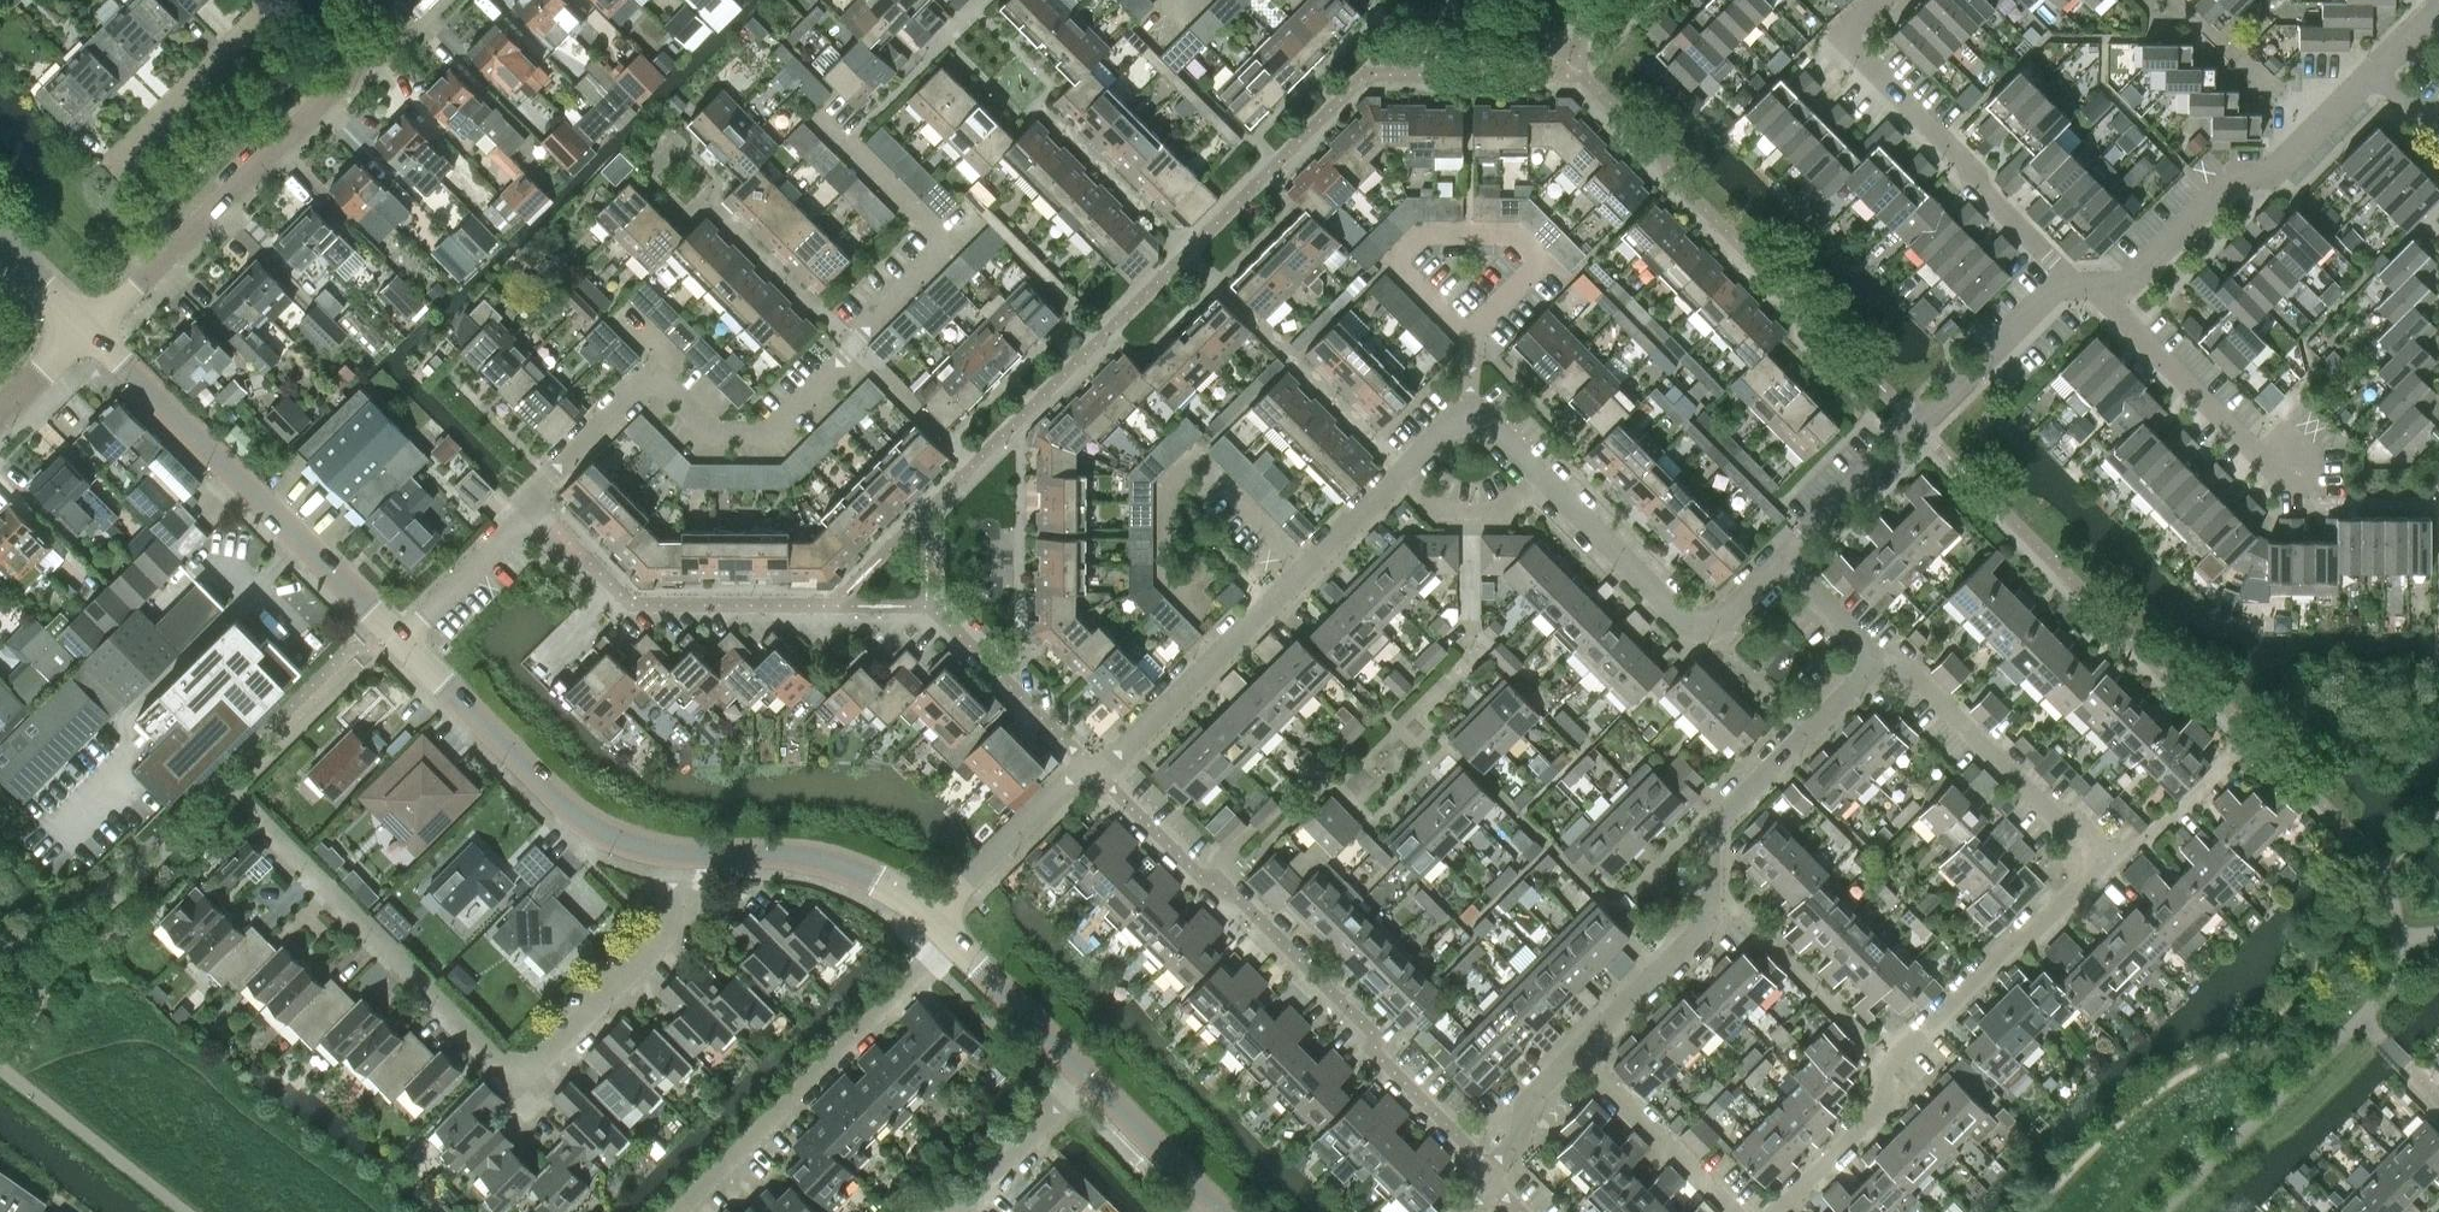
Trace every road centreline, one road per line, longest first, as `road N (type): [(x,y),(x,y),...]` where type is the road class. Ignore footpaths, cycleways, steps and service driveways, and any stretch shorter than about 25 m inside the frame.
road 1 (residential): [(1091,768),(1121,751),(1470,409),(1684,619),(1720,618),(1784,553)]
road 2 (residential): [(1882,658),(1905,667),(2103,862),(1889,1066),(1883,1104),(1776,1211)]
road 3 (residential): [(535,508),(548,474),(652,372),(712,432),(772,431),(949,248),(825,122)]
road 4 (residential): [(673,853),(668,929),(539,1061),(522,1068),(498,1062),(277,841)]
road 5 (residential): [(1490,1175),(1374,1053),(1370,1031),(1091,768)]
road 6 (residential): [(1576,1051),(1709,921),(1712,826),(1882,658)]
road 7 (tertiary): [(400,641),(88,328)]
road 8 (residential): [(1784,553),(2065,277)]
road 9 (residential): [(2065,277),(1839,38),(1876,0)]
road 10 (residential): [(690,1211),(956,942)]
road 11 (residential): [(2108,303),(2230,180),(2265,179),(2374,73)]
road 12 (tertiary): [(673,853),(591,827),(400,641)]
road 13 (residential): [(832,605),(632,605),(535,508)]
road 14 (residential): [(88,328),(318,104)]
road 15 (residential): [(109,167),(244,31),(318,104)]
road 16 (tertiary): [(934,919),(856,866),(825,855),(673,853)]
road 17 (residential): [(2284,482),(2108,303)]
road 18 (residential): [(1091,768),(927,606)]
road 19 (residential): [(1731,1211),(1576,1051)]
road 20 (residential): [(934,919),(1065,784),(1091,768)]
road 21 (residential): [(953,1211),(1088,1076)]
road 22 (residential): [(400,641),(535,508)]
road 23 (tertiary): [(1088,1076),(956,942)]
road 24 (tertiary): [(1218,1211),(1088,1076)]
road 25 (residential): [(1490,1175),(1519,1136),(1525,1104),(1576,1051)]
road 26 (residential): [(318,104),(423,0)]
road 27 (residential): [(1882,658),(1784,553)]
road 28 (tertiary): [(88,328),(0,241)]
road 29 (residential): [(0,411),(88,328)]

